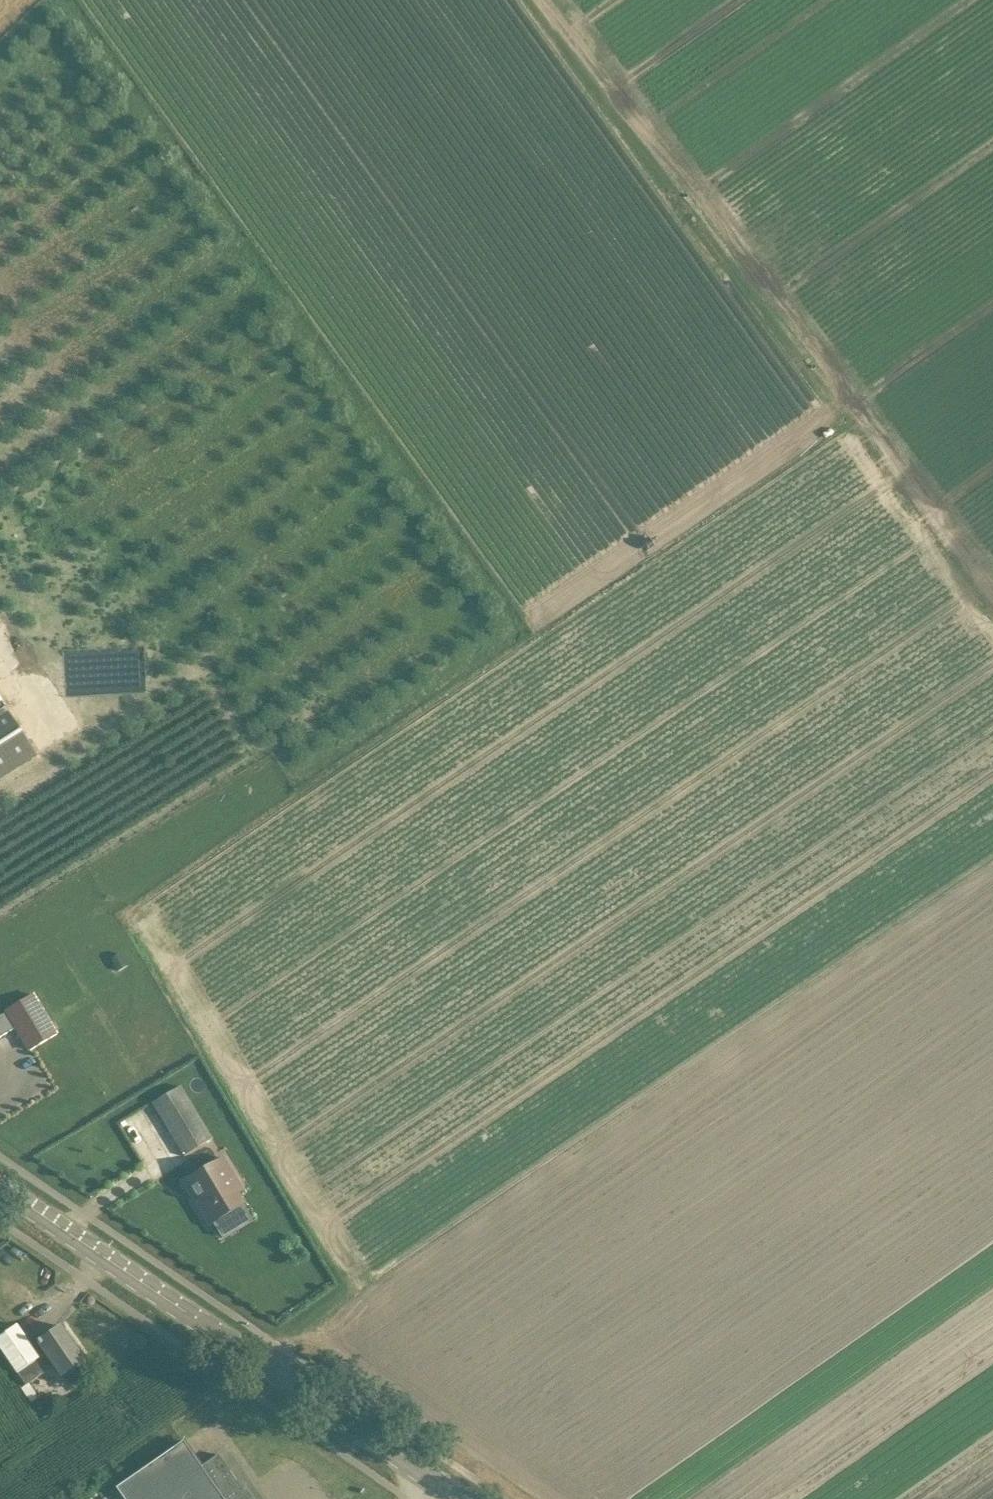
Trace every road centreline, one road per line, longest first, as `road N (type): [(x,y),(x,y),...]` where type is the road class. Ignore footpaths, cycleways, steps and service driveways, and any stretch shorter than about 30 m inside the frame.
road 1 (track): [(543,0),(992,602)]
road 2 (tertiary): [(462,1498),(0,1186)]

